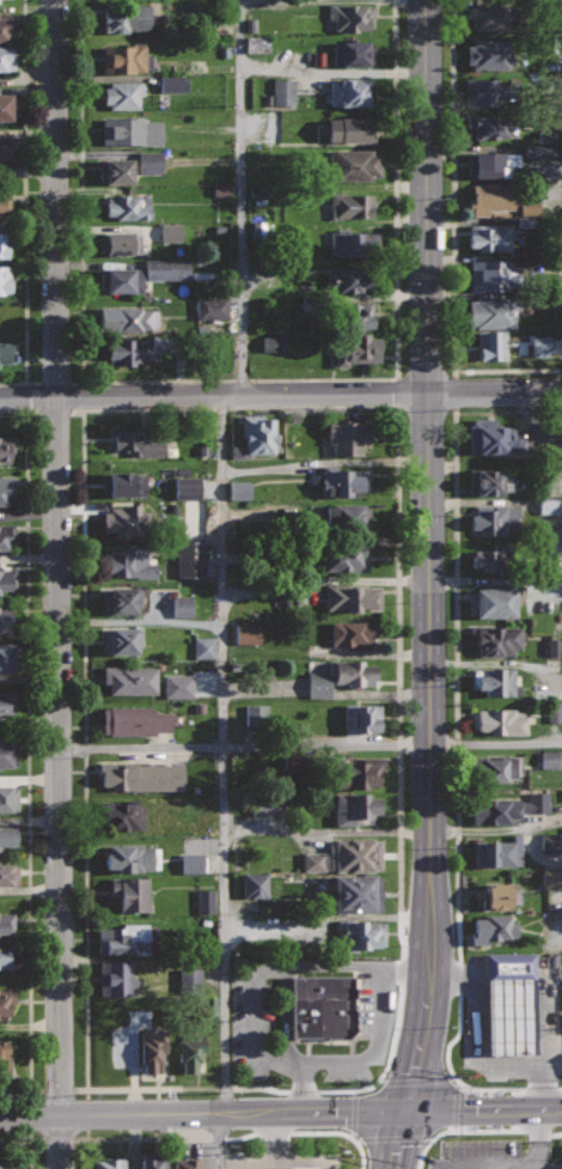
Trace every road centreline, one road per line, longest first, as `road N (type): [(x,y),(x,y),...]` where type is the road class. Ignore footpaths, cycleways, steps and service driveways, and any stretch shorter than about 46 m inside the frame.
road 1 (residential): [(55,0),(61,1168)]
road 2 (primary): [(426,0),(430,914),(427,1071),(409,1113)]
road 3 (residential): [(561,391),(0,400)]
road 4 (secondary): [(409,1113),(0,1116)]
road 5 (primary): [(561,1110),(409,1113)]

